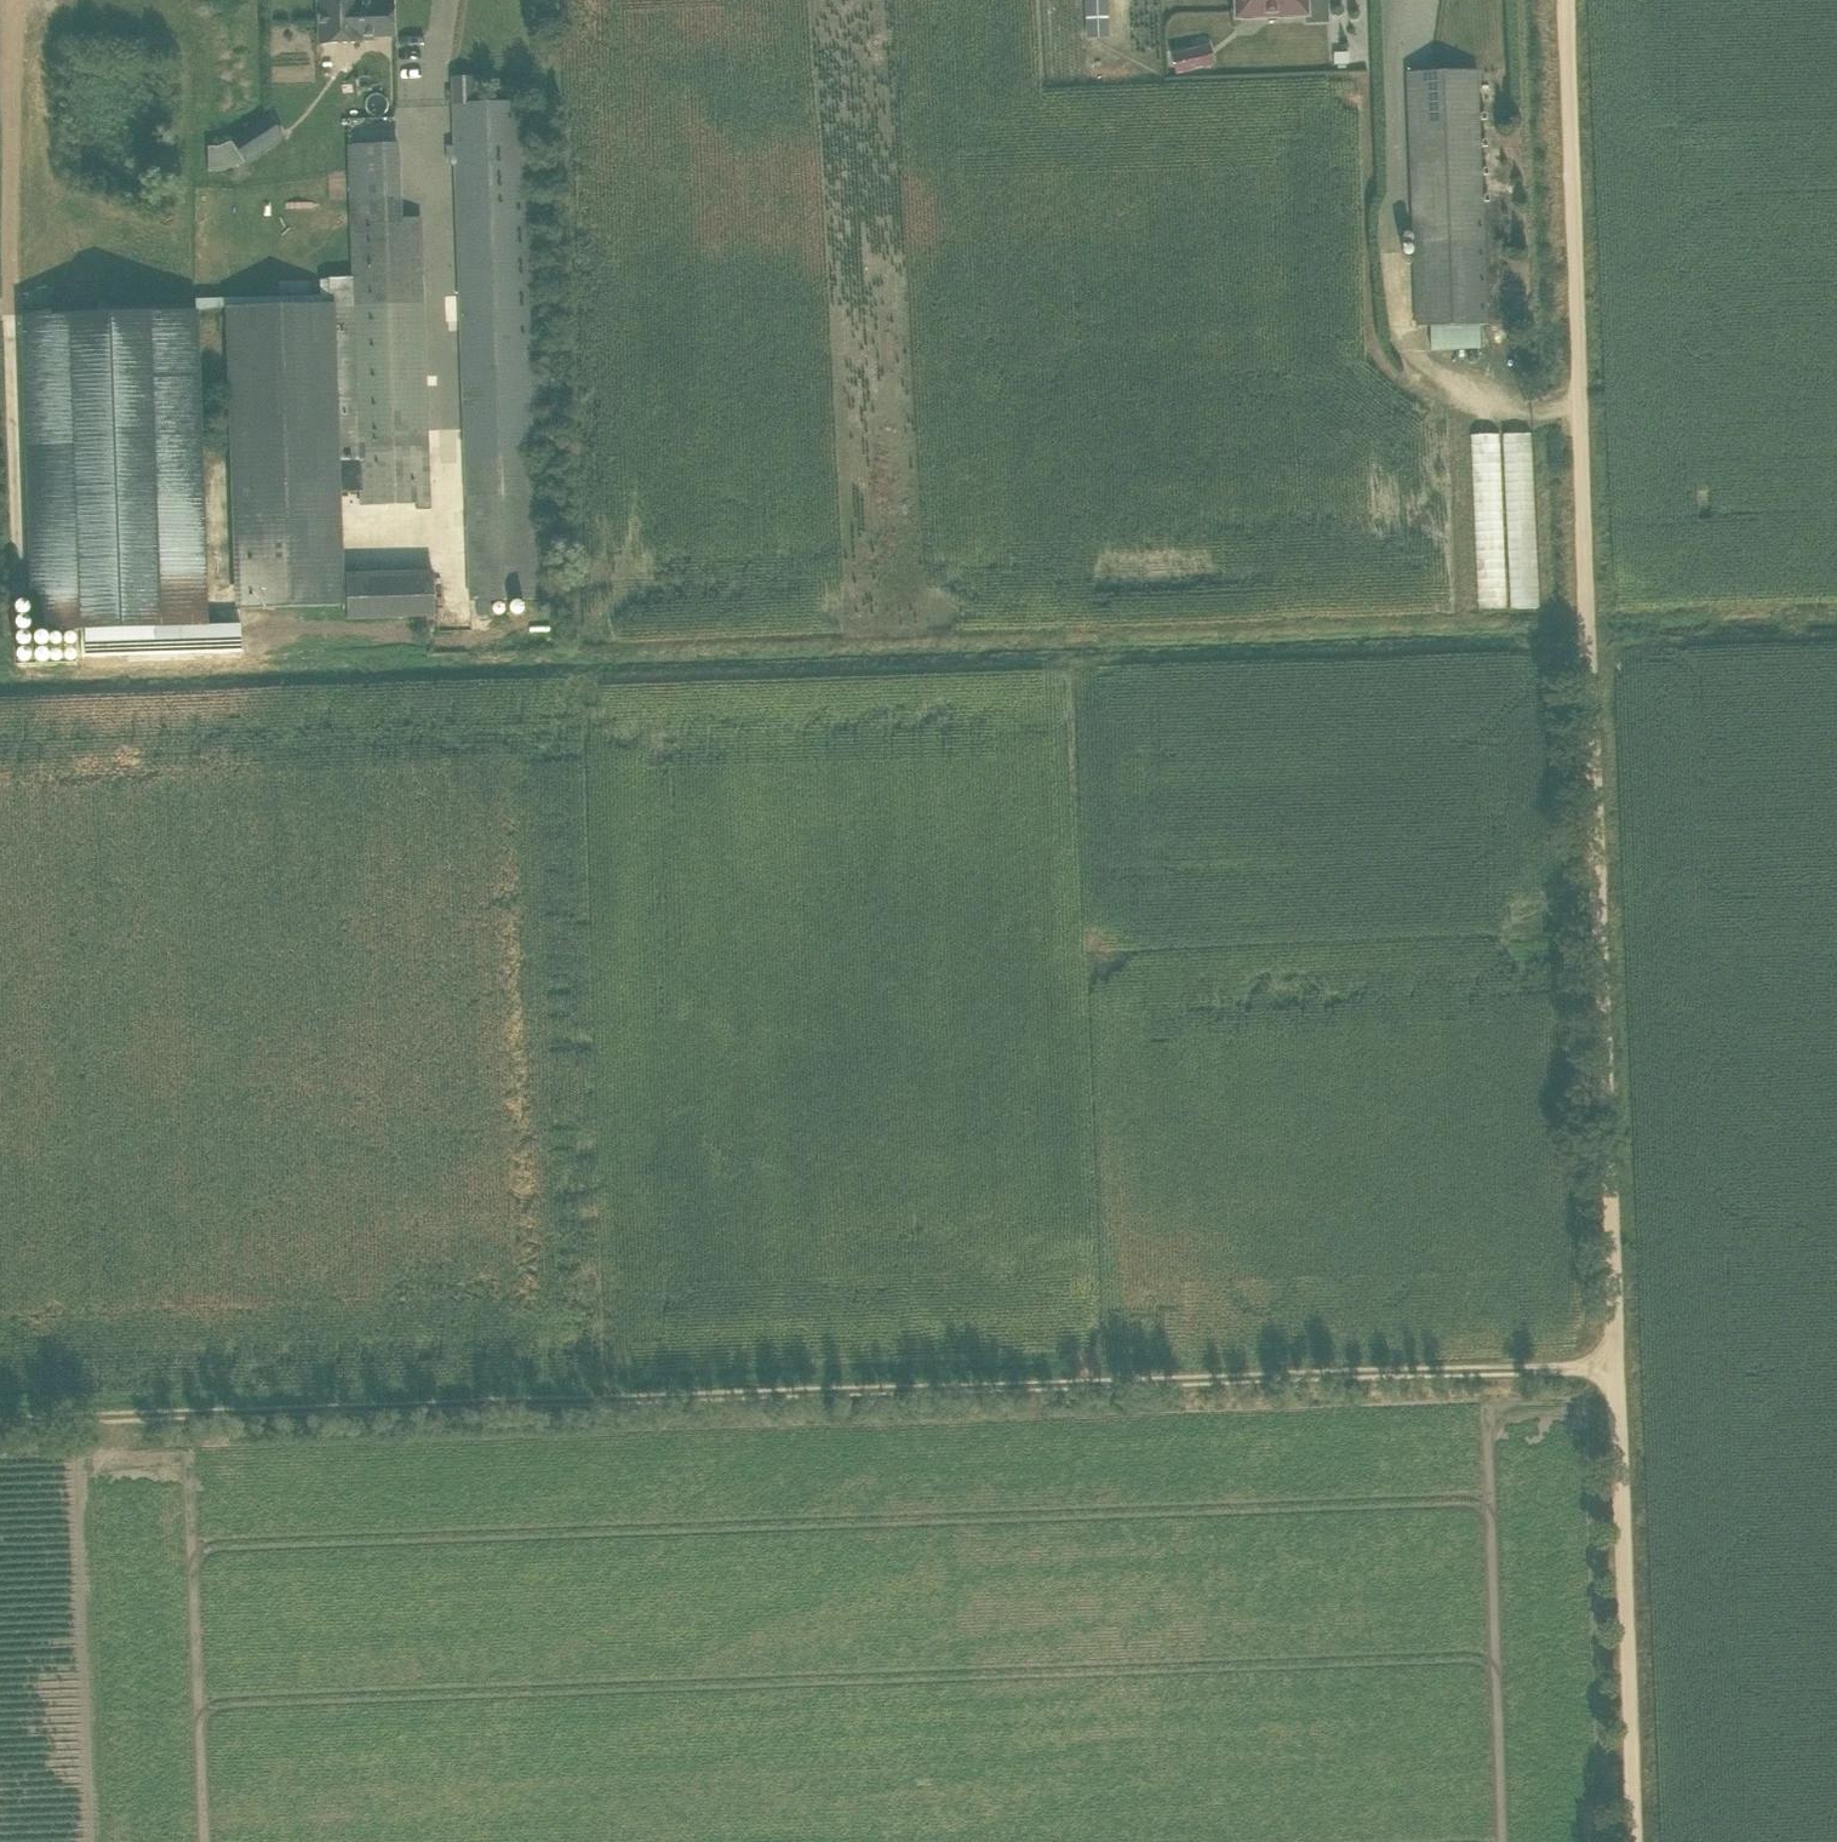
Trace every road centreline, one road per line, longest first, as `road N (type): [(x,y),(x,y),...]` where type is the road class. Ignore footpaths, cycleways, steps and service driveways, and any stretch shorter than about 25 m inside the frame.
road 1 (track): [(1617,1372),(0,1426)]
road 2 (track): [(1570,0),(1617,1372)]
road 3 (track): [(1617,1372),(1635,1841)]
road 4 (track): [(1398,255),(1405,345),(1464,389),(1531,415),(1584,415)]

